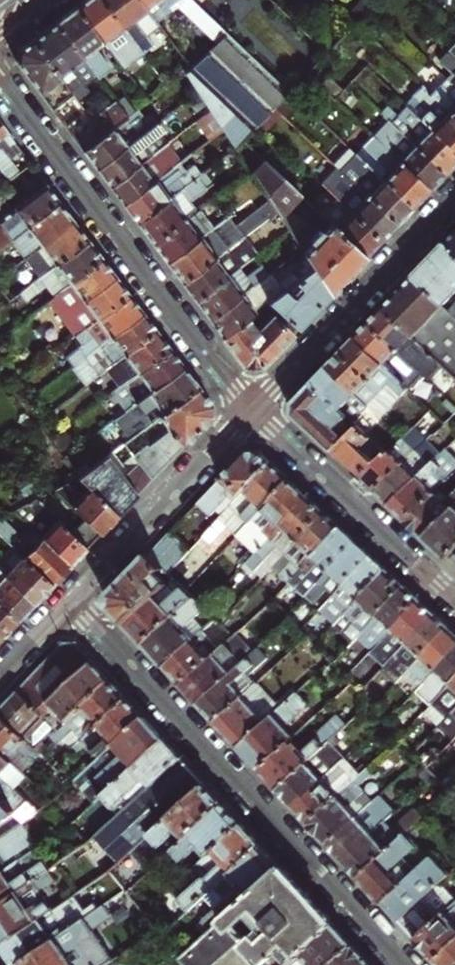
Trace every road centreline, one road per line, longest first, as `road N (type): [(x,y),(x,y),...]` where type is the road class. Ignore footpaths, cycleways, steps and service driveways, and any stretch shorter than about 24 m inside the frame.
road 1 (residential): [(402,964),(68,604)]
road 2 (residential): [(256,410),(0,83)]
road 3 (residential): [(256,410),(454,201)]
road 4 (residential): [(256,410),(454,597)]
road 5 (residential): [(68,604),(256,410)]

